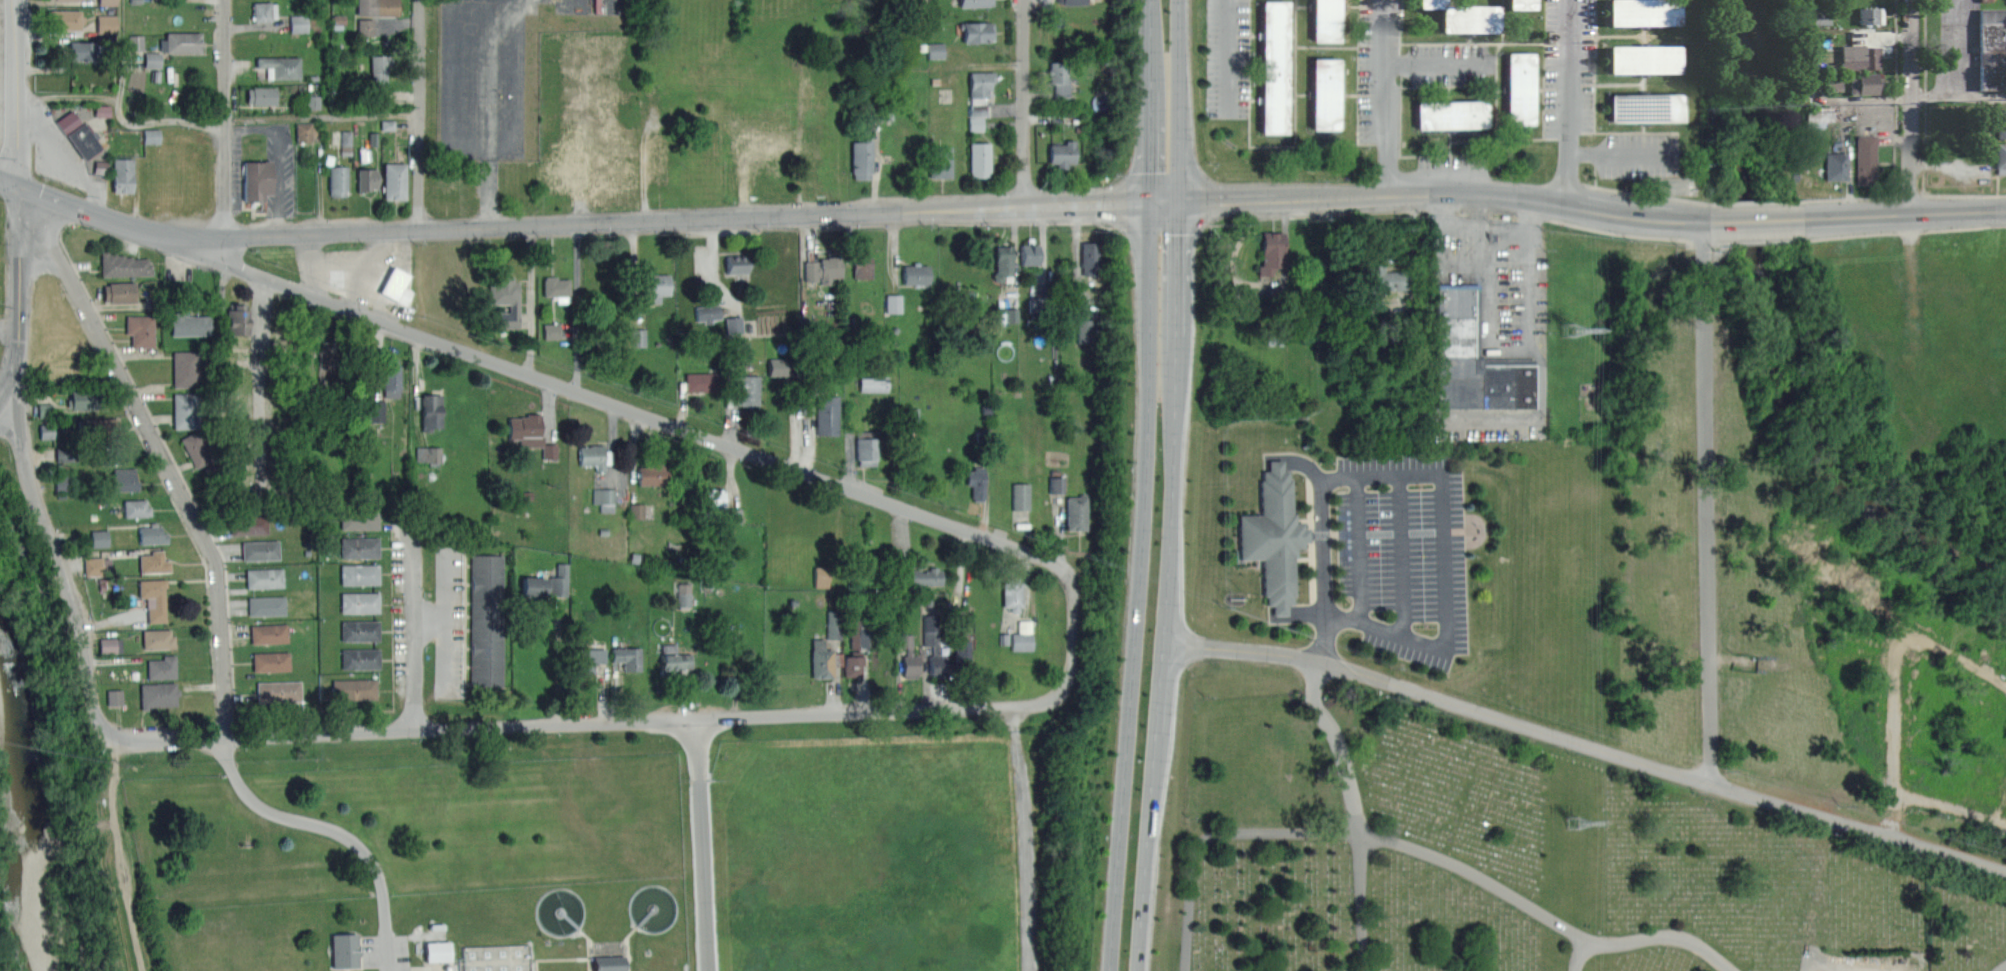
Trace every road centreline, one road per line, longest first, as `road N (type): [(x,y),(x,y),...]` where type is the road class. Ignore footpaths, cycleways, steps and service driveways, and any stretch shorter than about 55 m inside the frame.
road 1 (secondary): [(1708,222),(1434,194),(224,236)]
road 2 (residential): [(1073,666),(1073,584),(1059,566),(246,271),(230,257),(224,236)]
road 3 (residential): [(1073,666),(1059,694),(1039,706),(120,739),(103,729)]
road 4 (residential): [(2005,872),(1328,662),(1162,643)]
road 5 (primary): [(1150,202),(1144,520),(1110,970)]
road 6 (primary): [(1138,970),(1175,366)]
road 7 (residential): [(18,186),(216,560),(229,736)]
road 8 (residential): [(103,729),(91,708),(77,614),(22,454),(19,341)]
road 9 (residential): [(1707,519),(1702,221)]
road 10 (residential): [(1711,785),(1707,519)]
road 11 (residential): [(224,236),(225,0)]
road 12 (residential): [(419,230),(420,0)]
road 13 (residential): [(415,730),(412,504)]
road 14 (secondary): [(224,236),(143,230),(18,186)]
road 15 (residential): [(1910,213),(1909,0)]
road 16 (residential): [(1025,207),(1024,0)]
road 17 (secondary): [(2005,209),(1803,218)]
road 18 (primary): [(1177,201),(1178,0)]
road 19 (residential): [(18,186),(13,0)]
road 20 (tertiary): [(19,341),(18,186)]
road 21 (primary): [(1176,329),(1177,201)]

